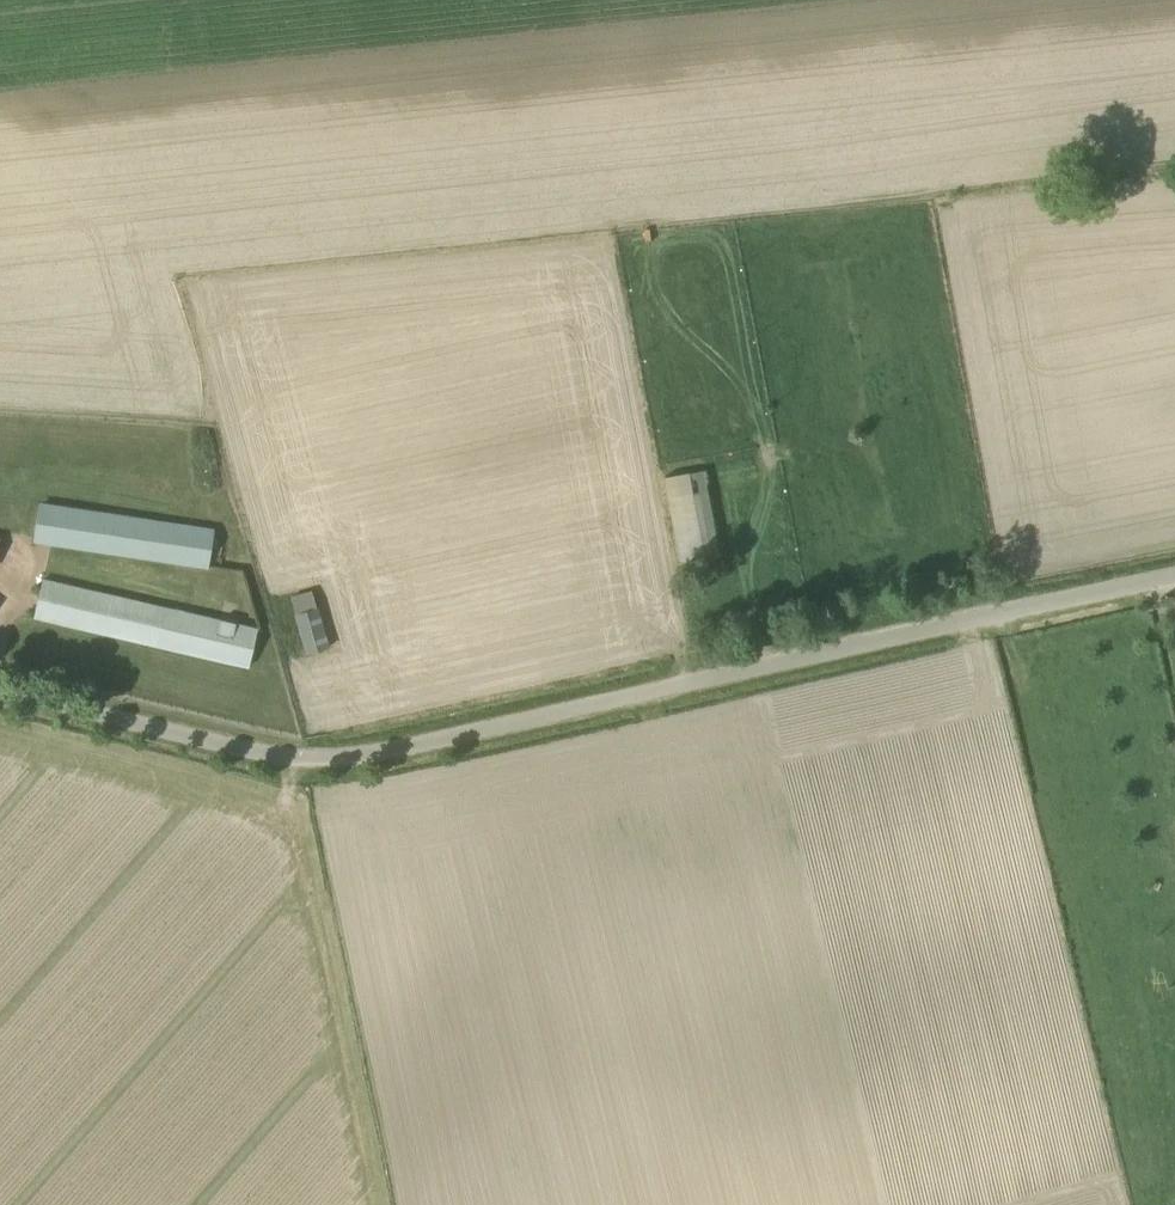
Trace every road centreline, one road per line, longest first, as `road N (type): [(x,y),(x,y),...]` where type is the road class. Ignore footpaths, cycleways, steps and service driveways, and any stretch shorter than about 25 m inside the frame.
road 1 (unclassified): [(0,688),(294,758),(401,766),(1174,588)]

